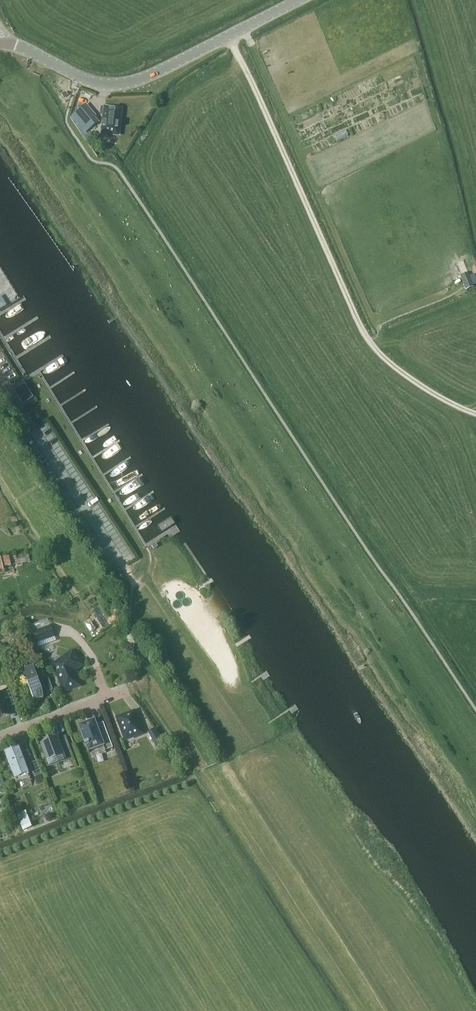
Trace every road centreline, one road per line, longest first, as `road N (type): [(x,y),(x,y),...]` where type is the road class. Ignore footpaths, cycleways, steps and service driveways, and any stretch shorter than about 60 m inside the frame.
road 1 (tertiary): [(7,42),(102,84),(123,84),(301,0)]
road 2 (residential): [(0,737),(127,690)]

